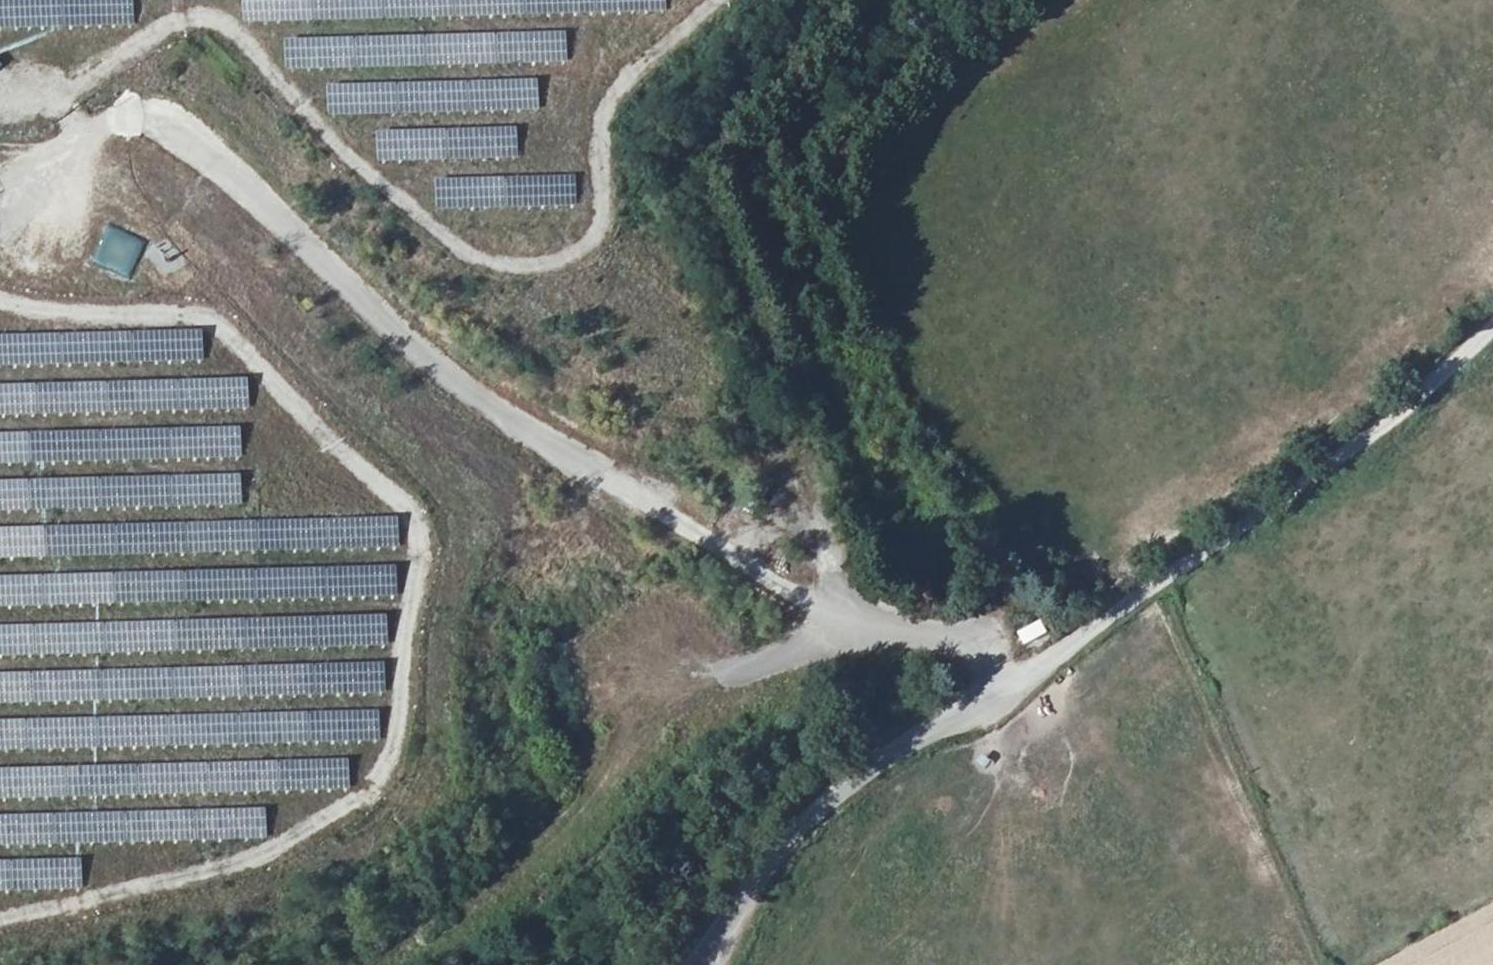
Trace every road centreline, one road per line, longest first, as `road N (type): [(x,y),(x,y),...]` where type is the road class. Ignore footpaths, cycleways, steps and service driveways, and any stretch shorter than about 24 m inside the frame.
road 1 (residential): [(714,964),(763,869),(878,763),(1174,571)]
road 2 (track): [(1174,571),(1411,406),(1492,336)]

